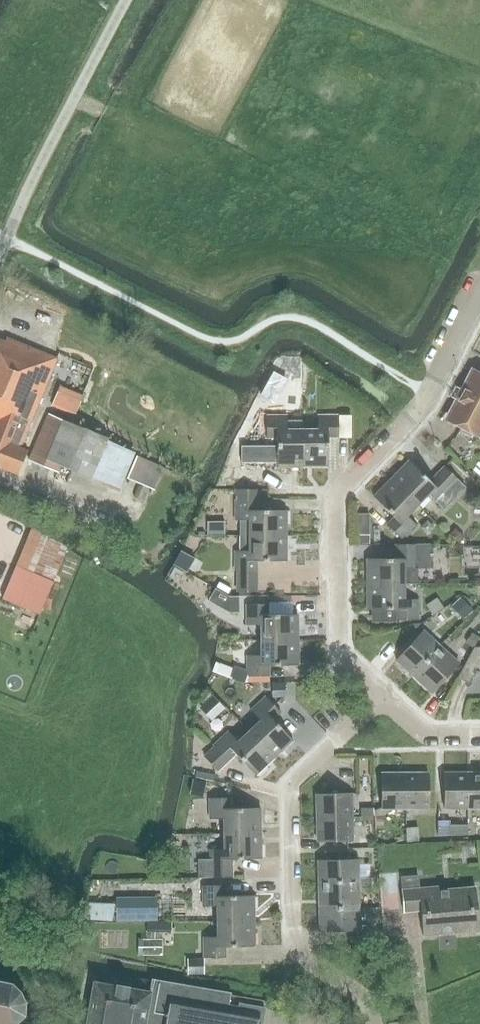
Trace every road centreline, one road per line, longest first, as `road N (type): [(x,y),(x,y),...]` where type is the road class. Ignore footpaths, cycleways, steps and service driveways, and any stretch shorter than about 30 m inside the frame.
road 1 (residential): [(382,696),(339,647),(336,500),(427,394),(479,298)]
road 2 (residential): [(375,1023),(369,1002),(293,947),(290,783),(382,696)]
road 3 (unclassified): [(0,253),(121,0)]

